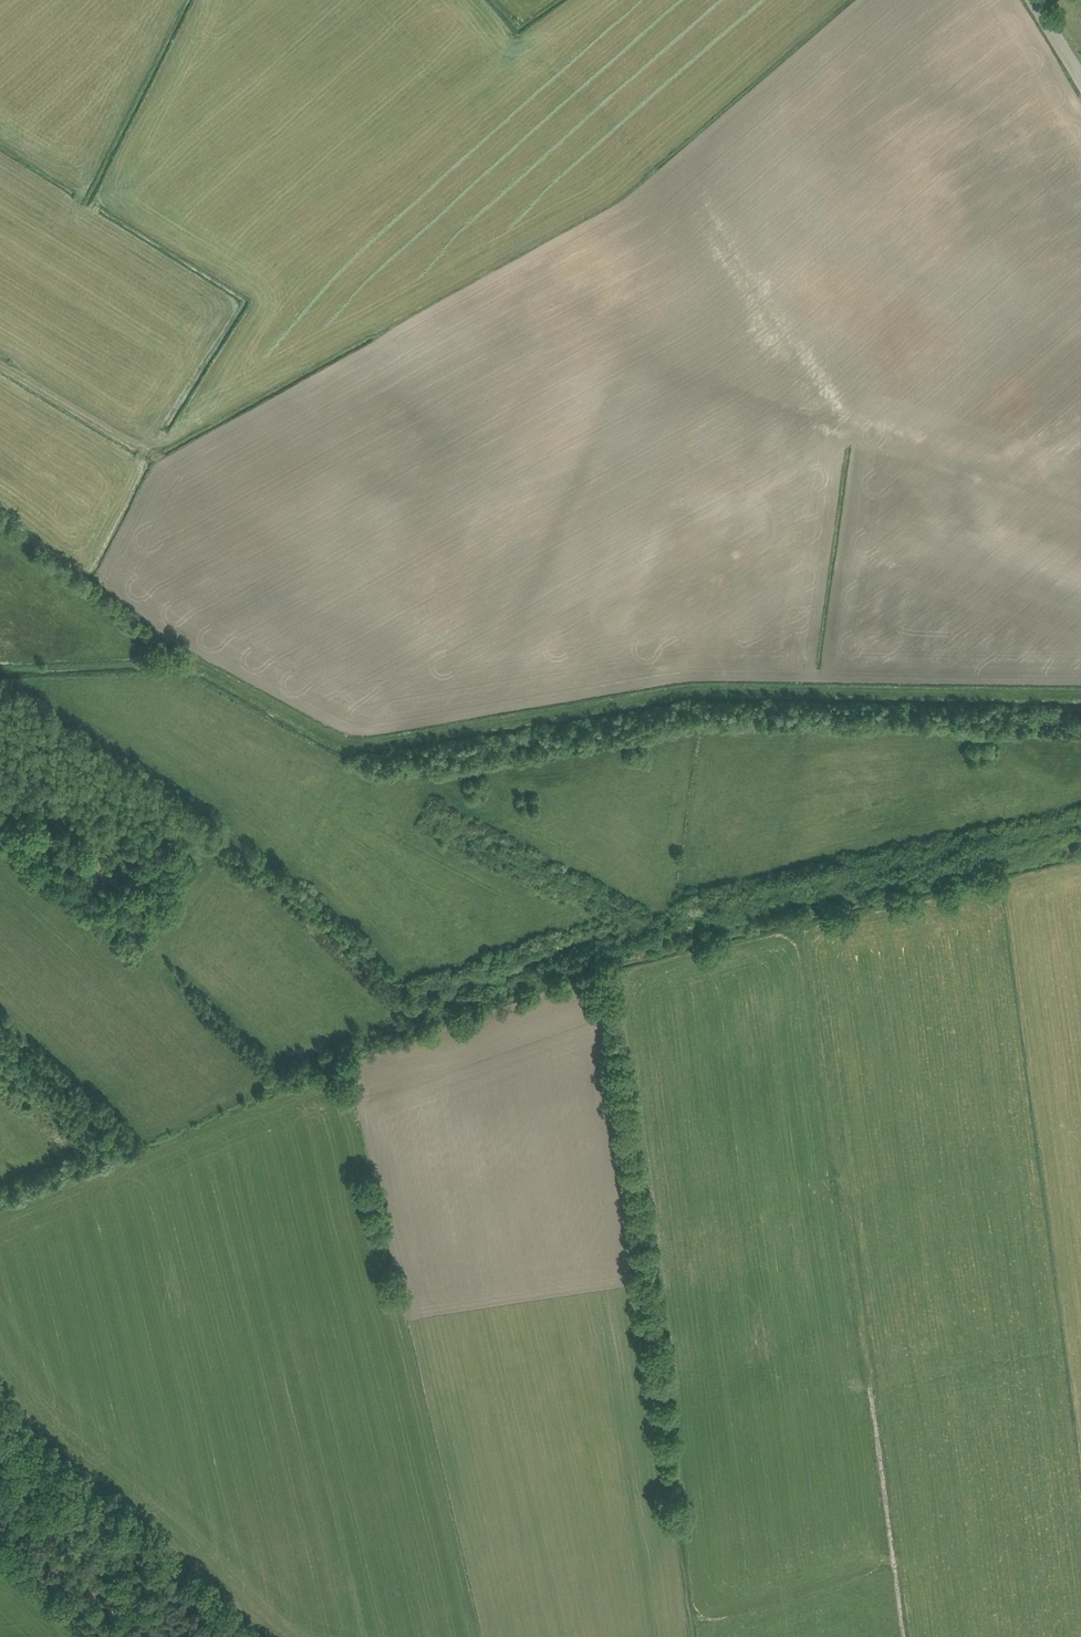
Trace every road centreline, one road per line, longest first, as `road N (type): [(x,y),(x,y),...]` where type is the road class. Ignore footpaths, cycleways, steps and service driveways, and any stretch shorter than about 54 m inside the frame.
road 1 (track): [(870,1379),(904,1636)]
road 2 (track): [(0,363),(149,453)]

